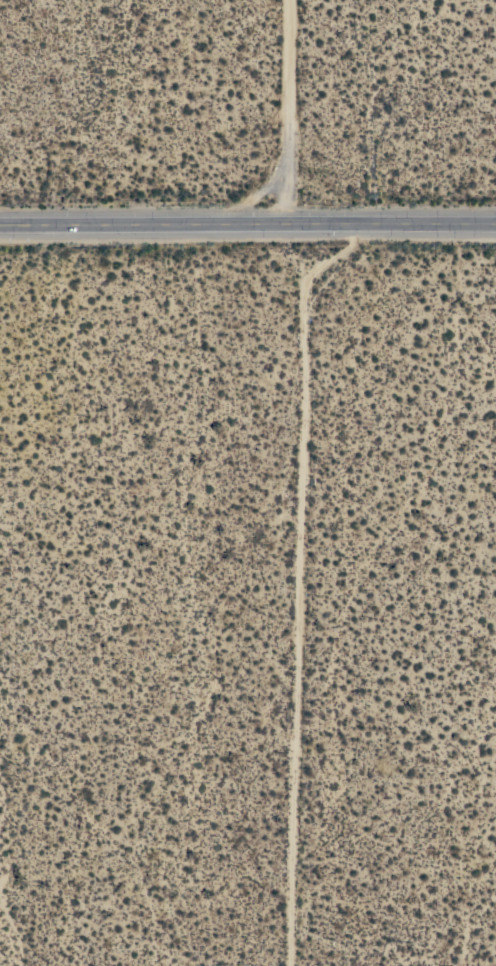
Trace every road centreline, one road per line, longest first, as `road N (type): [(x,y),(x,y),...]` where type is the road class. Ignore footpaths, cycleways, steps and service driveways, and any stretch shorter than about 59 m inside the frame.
road 1 (trunk): [(0,226),(495,227)]
road 2 (residential): [(286,226),(286,0)]

